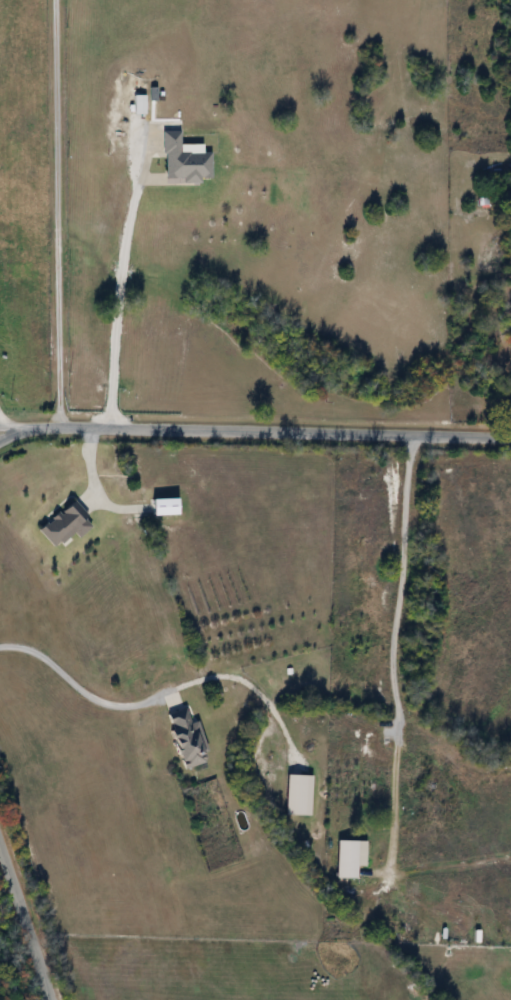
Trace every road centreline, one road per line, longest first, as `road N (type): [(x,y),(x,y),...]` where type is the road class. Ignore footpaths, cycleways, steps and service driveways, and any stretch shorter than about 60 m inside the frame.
road 1 (residential): [(510,438),(0,427)]
road 2 (residential): [(48,999),(0,859)]

